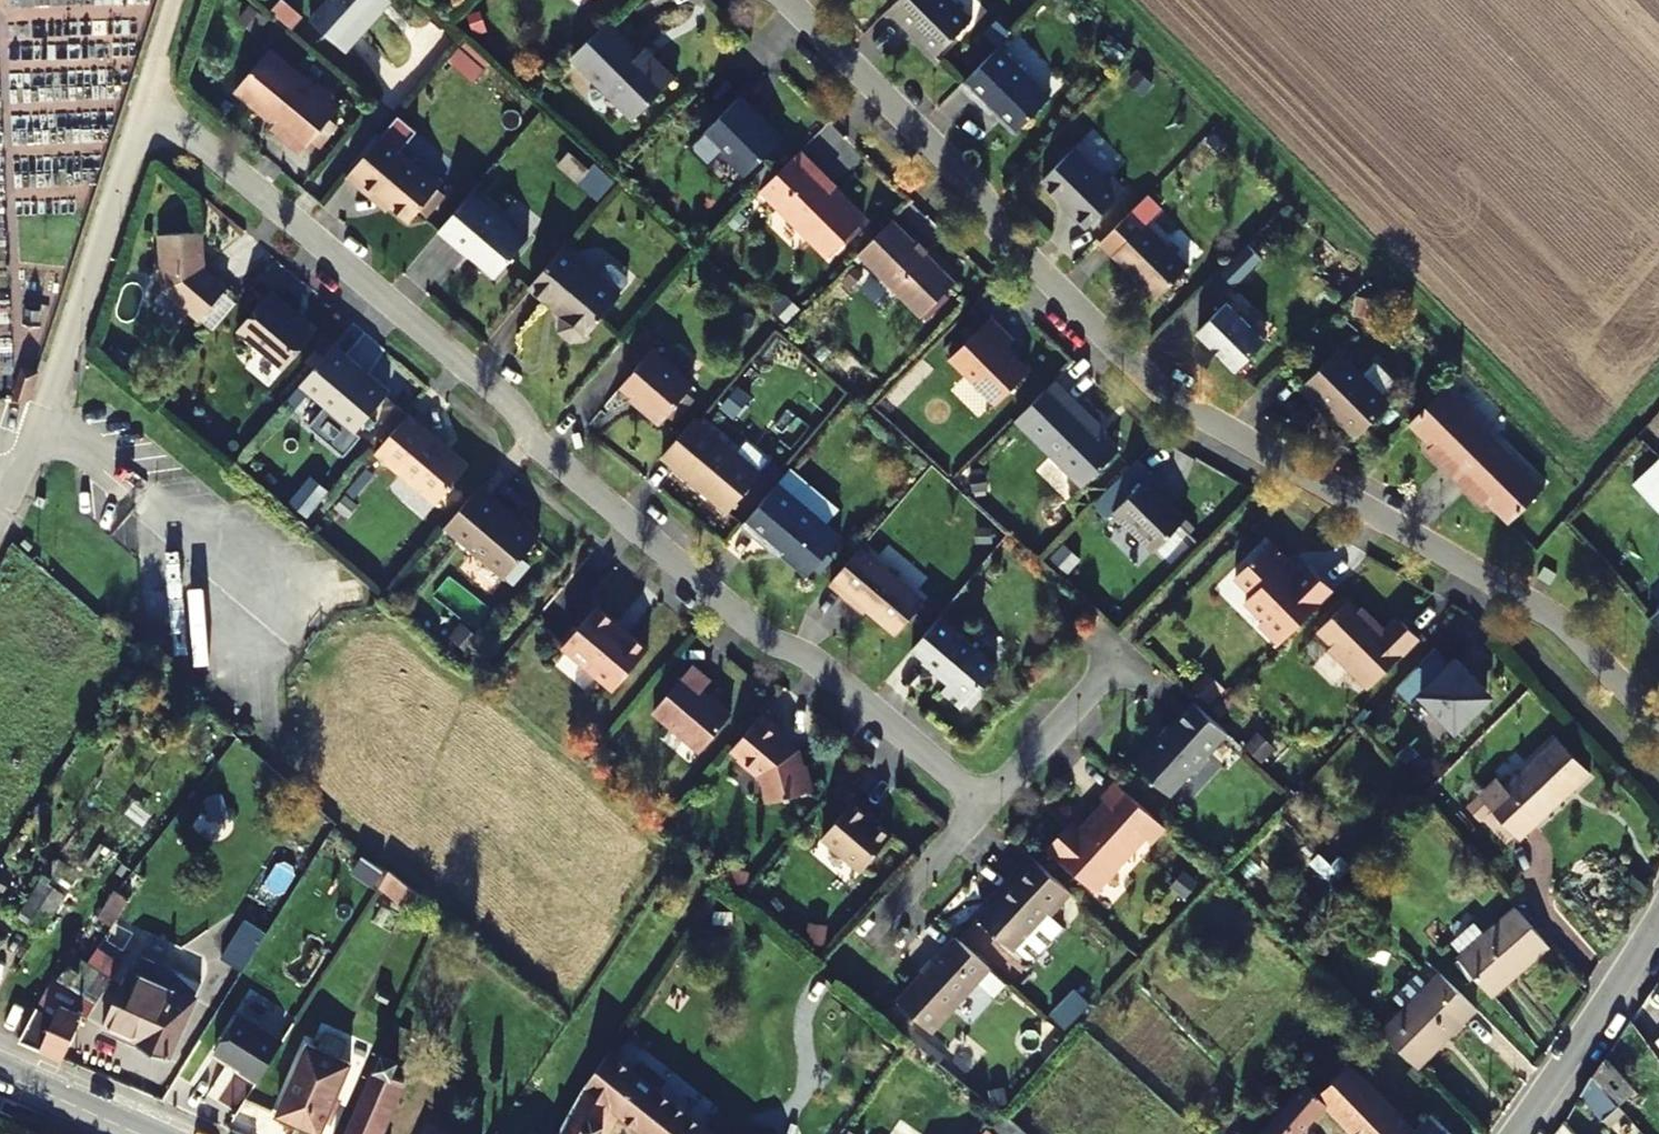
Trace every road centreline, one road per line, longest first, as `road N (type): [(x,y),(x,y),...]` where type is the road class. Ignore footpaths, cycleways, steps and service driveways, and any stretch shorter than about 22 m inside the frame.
road 1 (residential): [(1658,728),(1561,634),(1186,419),(975,236),(969,186),(824,37),(771,0)]
road 2 (residential): [(144,113),(495,390),(554,483),(985,809)]
road 3 (residential): [(0,505),(46,414),(144,113)]
road 4 (residential): [(1519,1133),(1633,974),(1658,914)]
road 5 (residential): [(1112,661),(985,809)]
road 6 (residential): [(985,809),(871,942)]
road 7 (tertiary): [(134,1133),(0,1074)]

